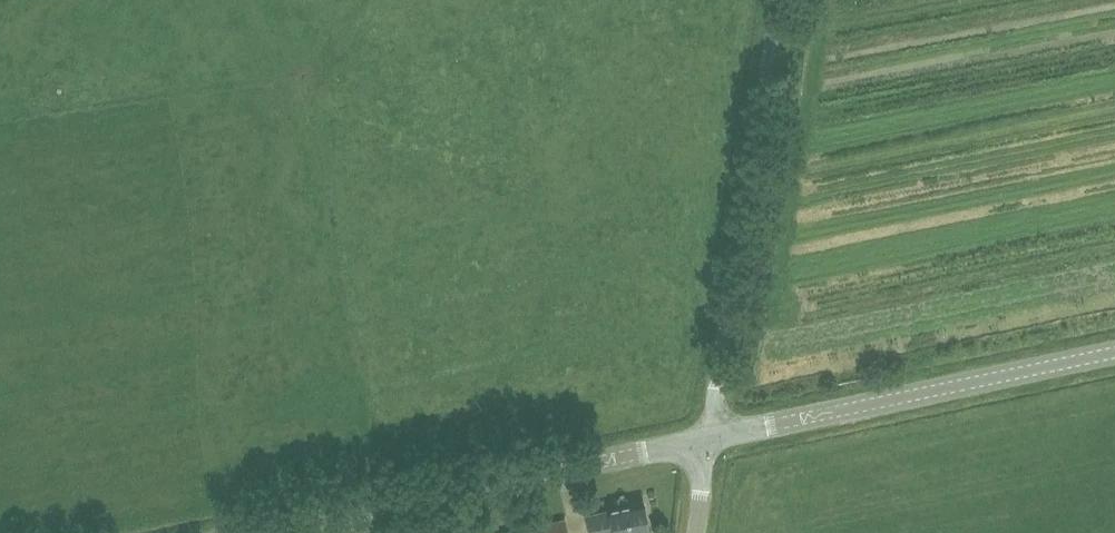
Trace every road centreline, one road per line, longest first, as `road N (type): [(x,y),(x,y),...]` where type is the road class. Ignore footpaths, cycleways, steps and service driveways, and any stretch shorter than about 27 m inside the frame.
road 1 (tertiary): [(708,438),(218,532)]
road 2 (unclassified): [(708,438),(775,0)]
road 3 (tertiary): [(708,438),(1114,354)]

